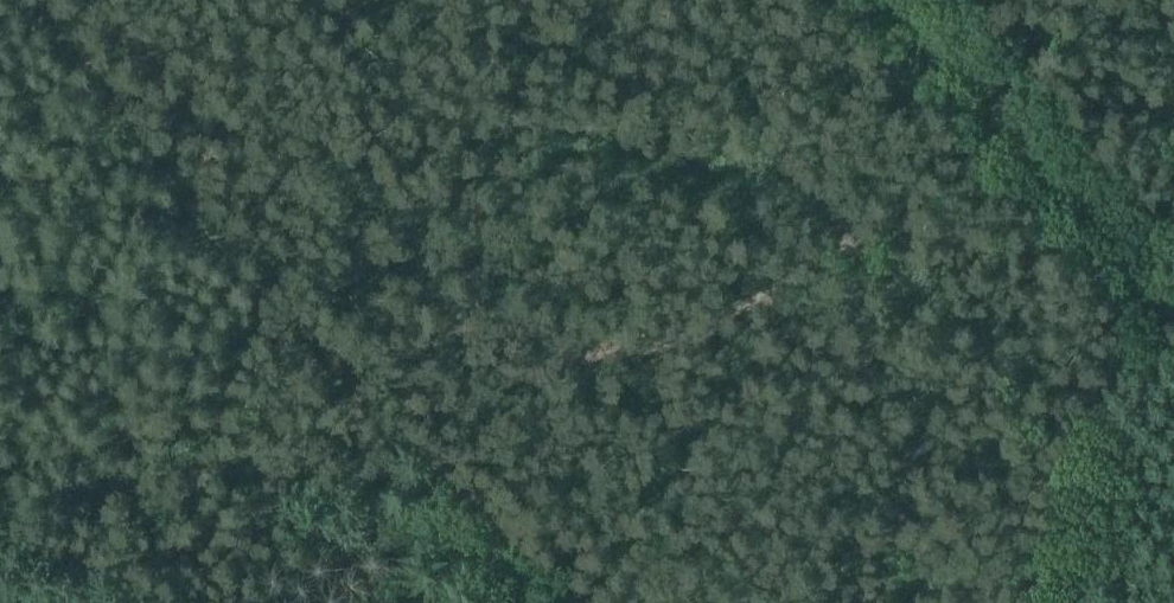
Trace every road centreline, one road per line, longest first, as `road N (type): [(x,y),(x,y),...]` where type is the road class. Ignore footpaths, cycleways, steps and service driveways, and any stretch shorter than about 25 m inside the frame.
road 1 (track): [(1017,109),(1004,130),(878,237),(741,321),(606,372),(376,411),(0,447)]
road 2 (track): [(1019,602),(1110,341)]

